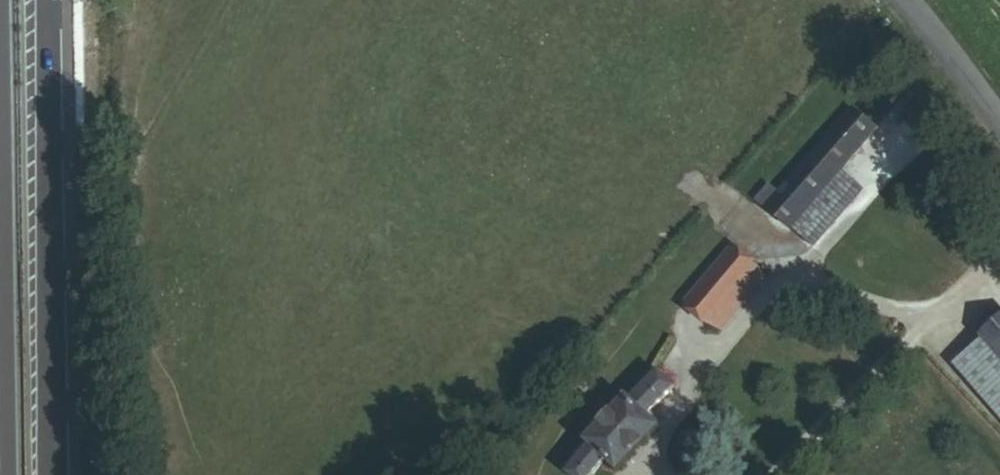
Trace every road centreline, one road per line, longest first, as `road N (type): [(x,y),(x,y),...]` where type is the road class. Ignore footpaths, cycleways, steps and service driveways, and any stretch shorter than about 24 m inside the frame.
road 1 (trunk): [(48,474),(46,0)]
road 2 (tertiary): [(898,0),(999,131)]

